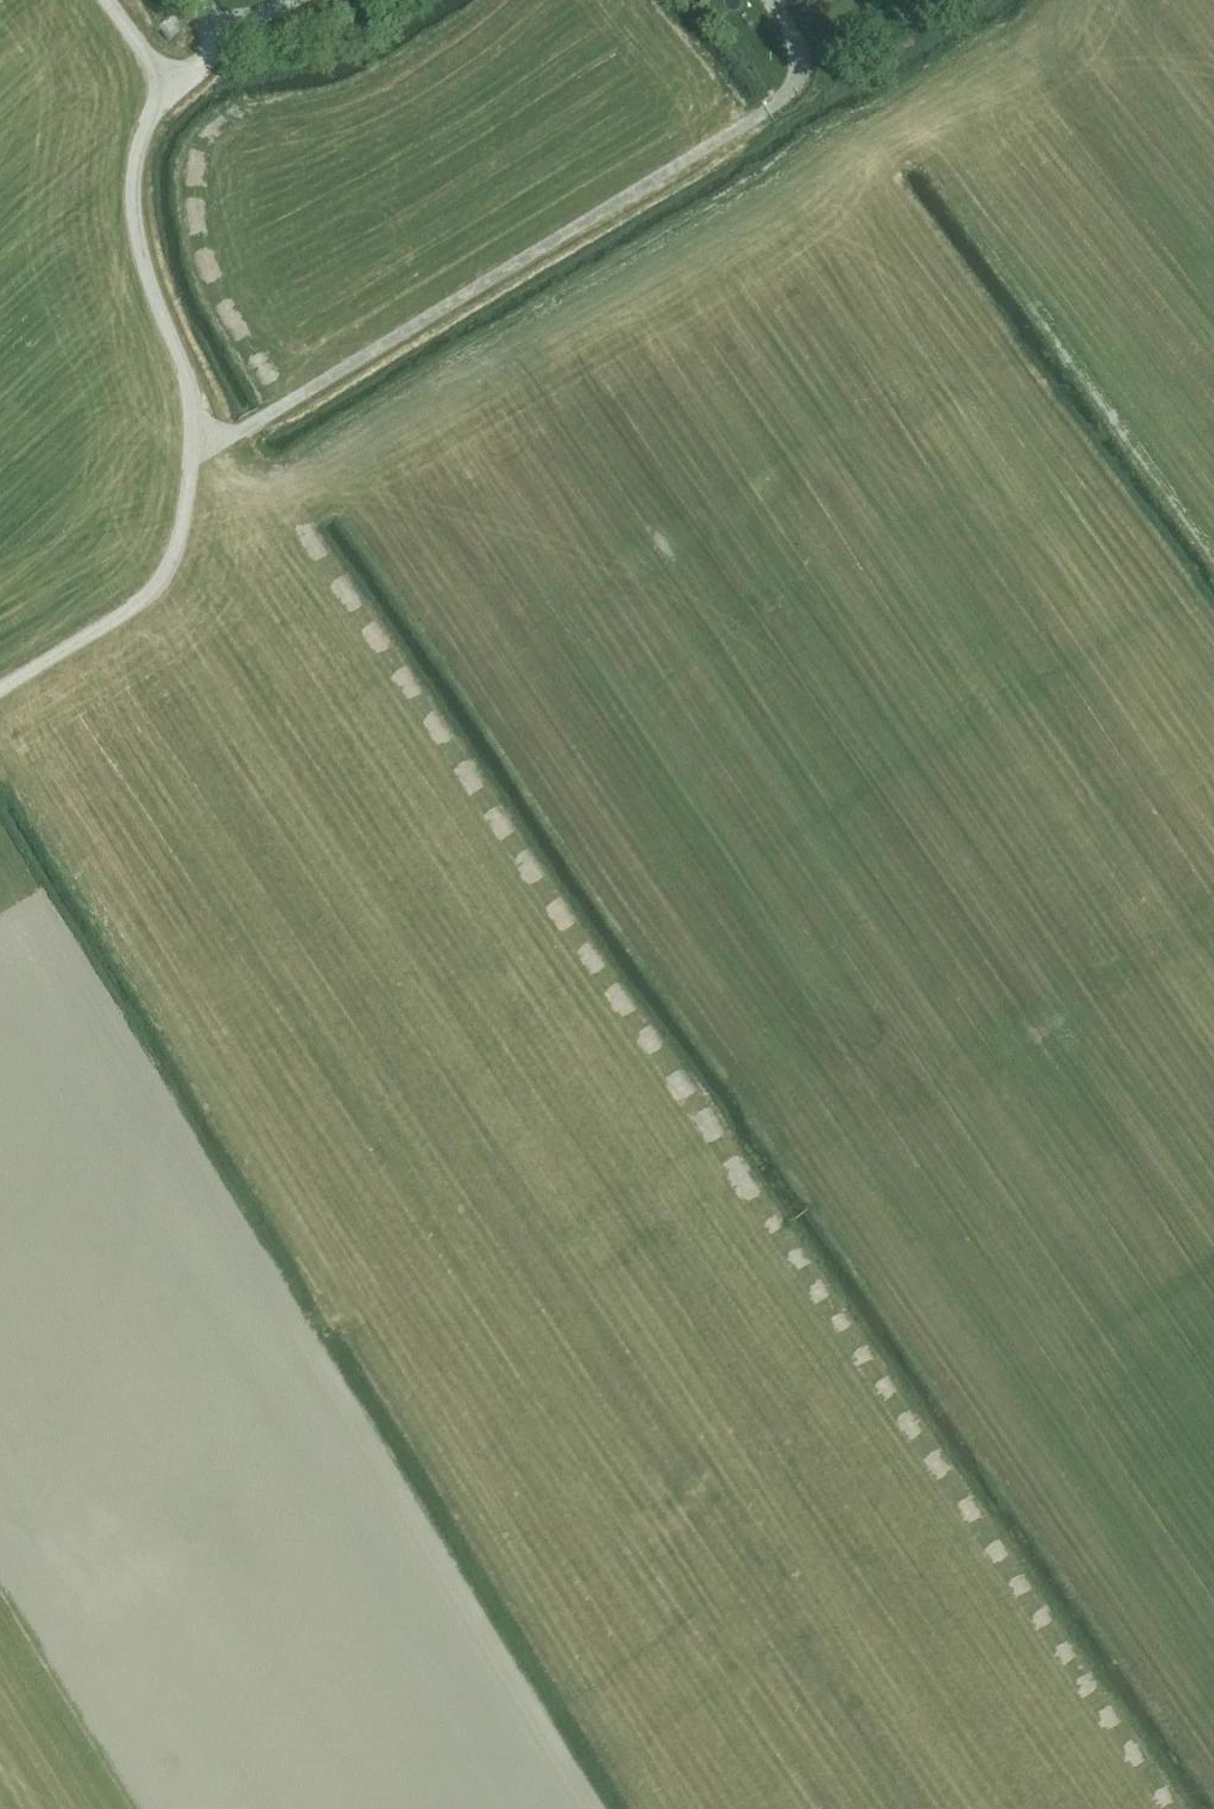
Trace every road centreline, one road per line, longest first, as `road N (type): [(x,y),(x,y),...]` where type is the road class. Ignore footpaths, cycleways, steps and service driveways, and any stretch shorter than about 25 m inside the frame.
road 1 (unclassified): [(0,691),(159,585),(181,535),(192,468),(192,398),(152,287),(134,193),(142,138),(171,88),(107,0)]

